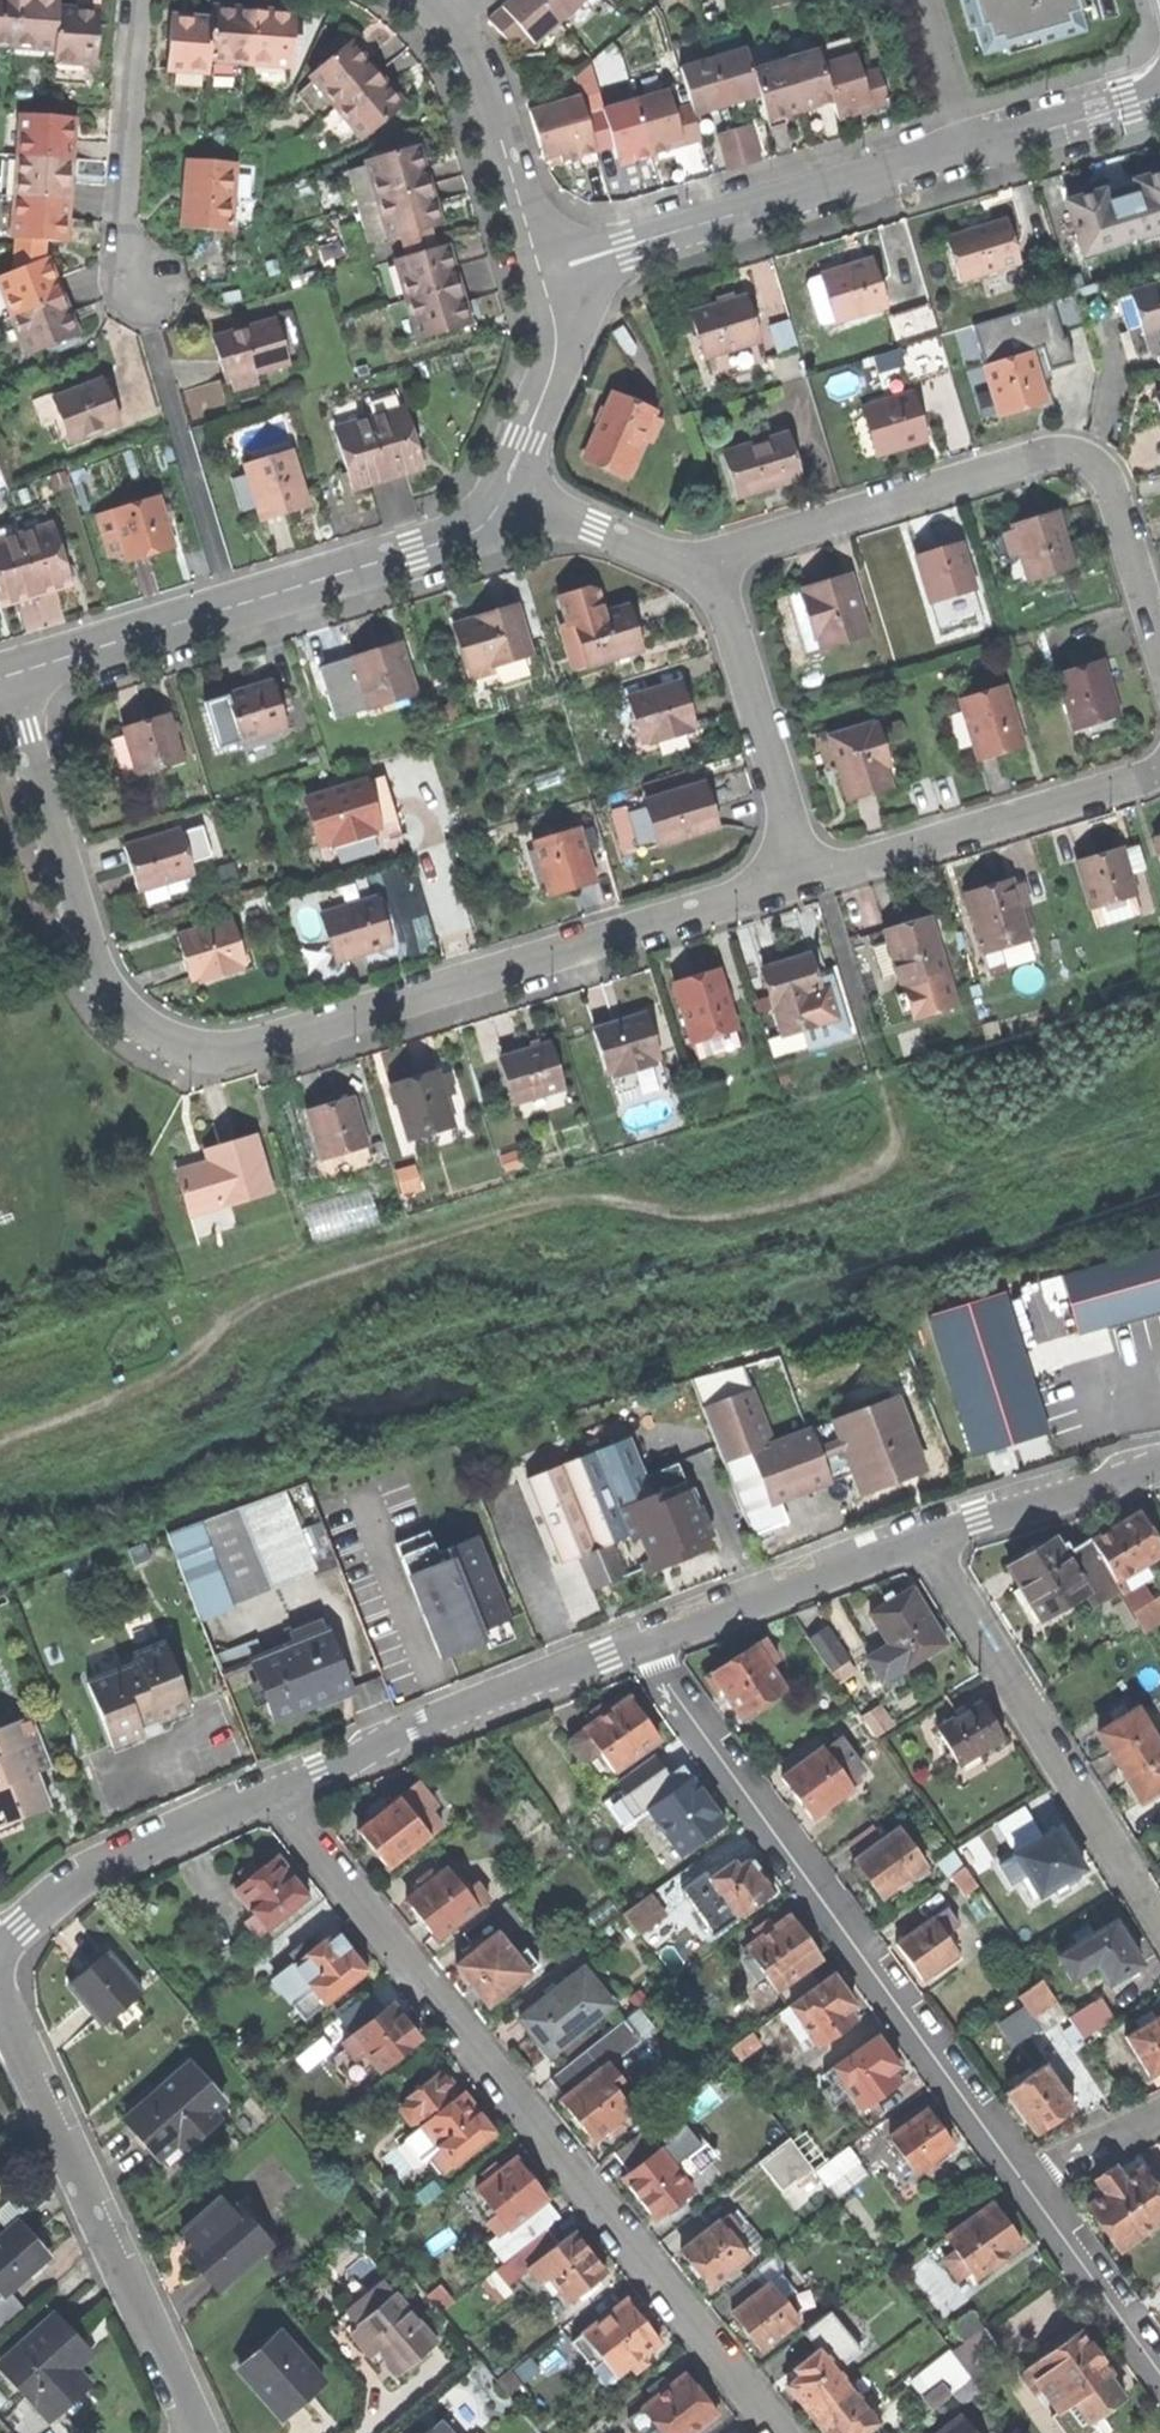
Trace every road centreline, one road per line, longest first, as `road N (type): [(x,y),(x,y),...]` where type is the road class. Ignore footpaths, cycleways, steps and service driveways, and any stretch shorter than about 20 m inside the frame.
road 1 (residential): [(2,682),(101,1010),(153,1049),(229,1056),(806,880)]
road 2 (residential): [(269,1792),(779,2432)]
road 3 (residential): [(639,1642),(1022,2178)]
road 4 (residential): [(1159,95),(543,271)]
road 5 (residential): [(1159,642),(1115,487),(1089,458),(1046,452),(711,559)]
road 6 (residential): [(2,682),(463,538),(507,501)]
road 7 (residential): [(0,2003),(196,2432)]
road 8 (residential): [(920,1537),(1159,1925)]
road 9 (residential): [(269,1792),(479,1700),(639,1642)]
road 10 (residential): [(806,880),(1159,766)]
road 11 (residential): [(711,559),(806,880)]
road 12 (residential): [(0,1945),(98,1870),(269,1792)]
road 13 (residential): [(639,1642),(920,1537)]
road 14 (residential): [(543,271),(476,67),(429,0)]
road 15 (residential): [(920,1537),(1159,1463)]
road 16 (residential): [(507,501),(557,356),(543,271)]
road 17 (residential): [(1022,2178),(1159,2373)]
road 18 (residential): [(711,559),(665,554),(507,501)]
road 19 (residential): [(1022,2178),(1159,2114)]

